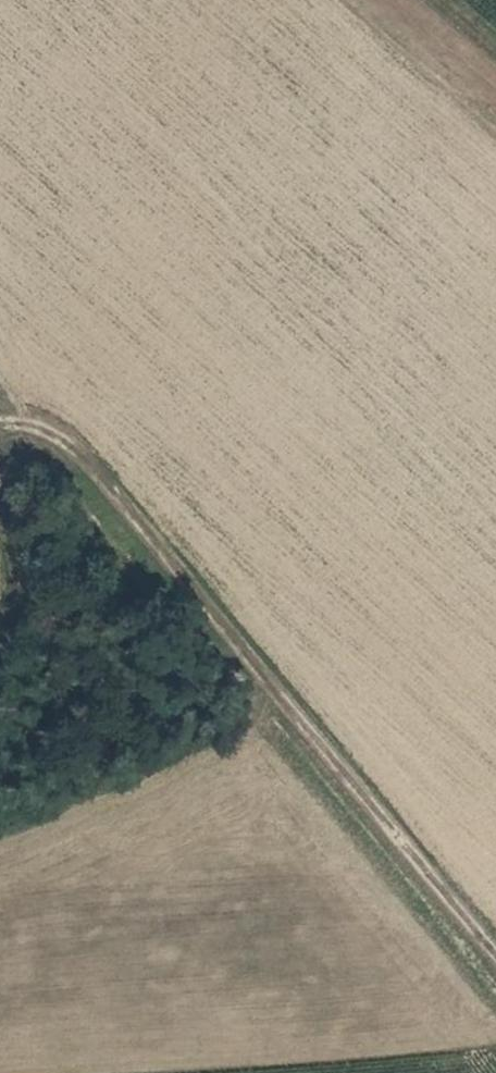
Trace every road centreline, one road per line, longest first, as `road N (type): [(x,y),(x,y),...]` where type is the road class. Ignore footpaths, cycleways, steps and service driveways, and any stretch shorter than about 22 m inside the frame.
road 1 (track): [(495,948),(83,452),(35,420),(0,420)]
road 2 (track): [(0,483),(29,581),(23,616),(0,657)]

